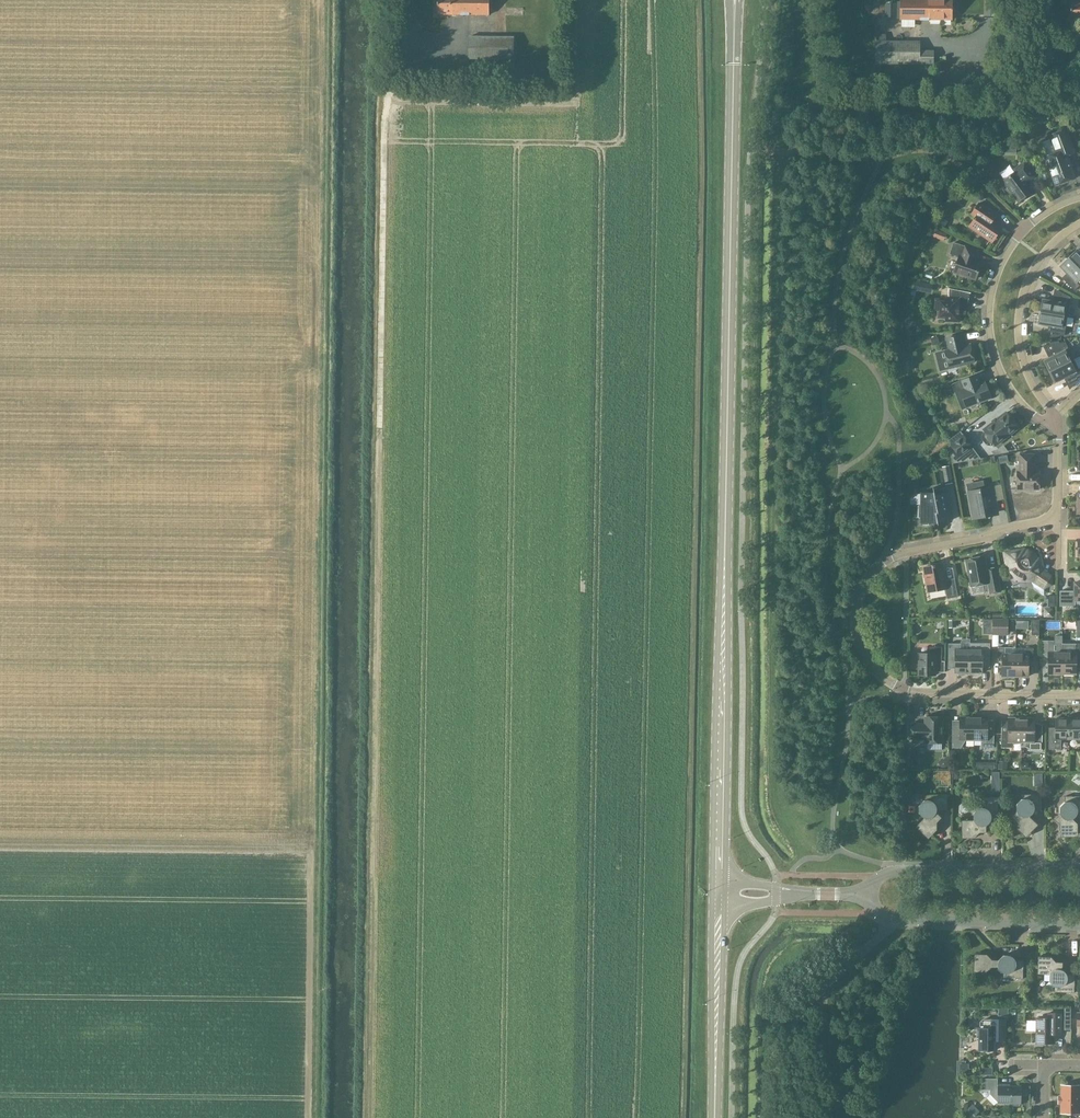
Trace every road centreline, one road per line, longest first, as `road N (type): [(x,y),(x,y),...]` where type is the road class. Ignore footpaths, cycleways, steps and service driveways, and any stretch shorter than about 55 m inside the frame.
road 1 (primary): [(725,569),(734,4)]
road 2 (residential): [(1079,694),(911,692),(871,666),(855,629),(862,587),(892,556),(1057,518)]
road 3 (primary): [(725,569),(712,891)]
road 4 (primary): [(725,882),(725,569)]
road 5 (residential): [(1079,196),(1025,229),(993,287),(994,352),(1031,412)]
road 6 (residential): [(1051,419),(1024,364),(1019,312),(1041,257),(1079,223)]
road 7 (residential): [(866,894),(893,918),(1079,925)]
road 8 (residential): [(1079,868),(893,870),(866,894)]
road 9 (primary): [(712,891),(715,1086)]
road 10 (primary): [(715,1086),(725,905)]

